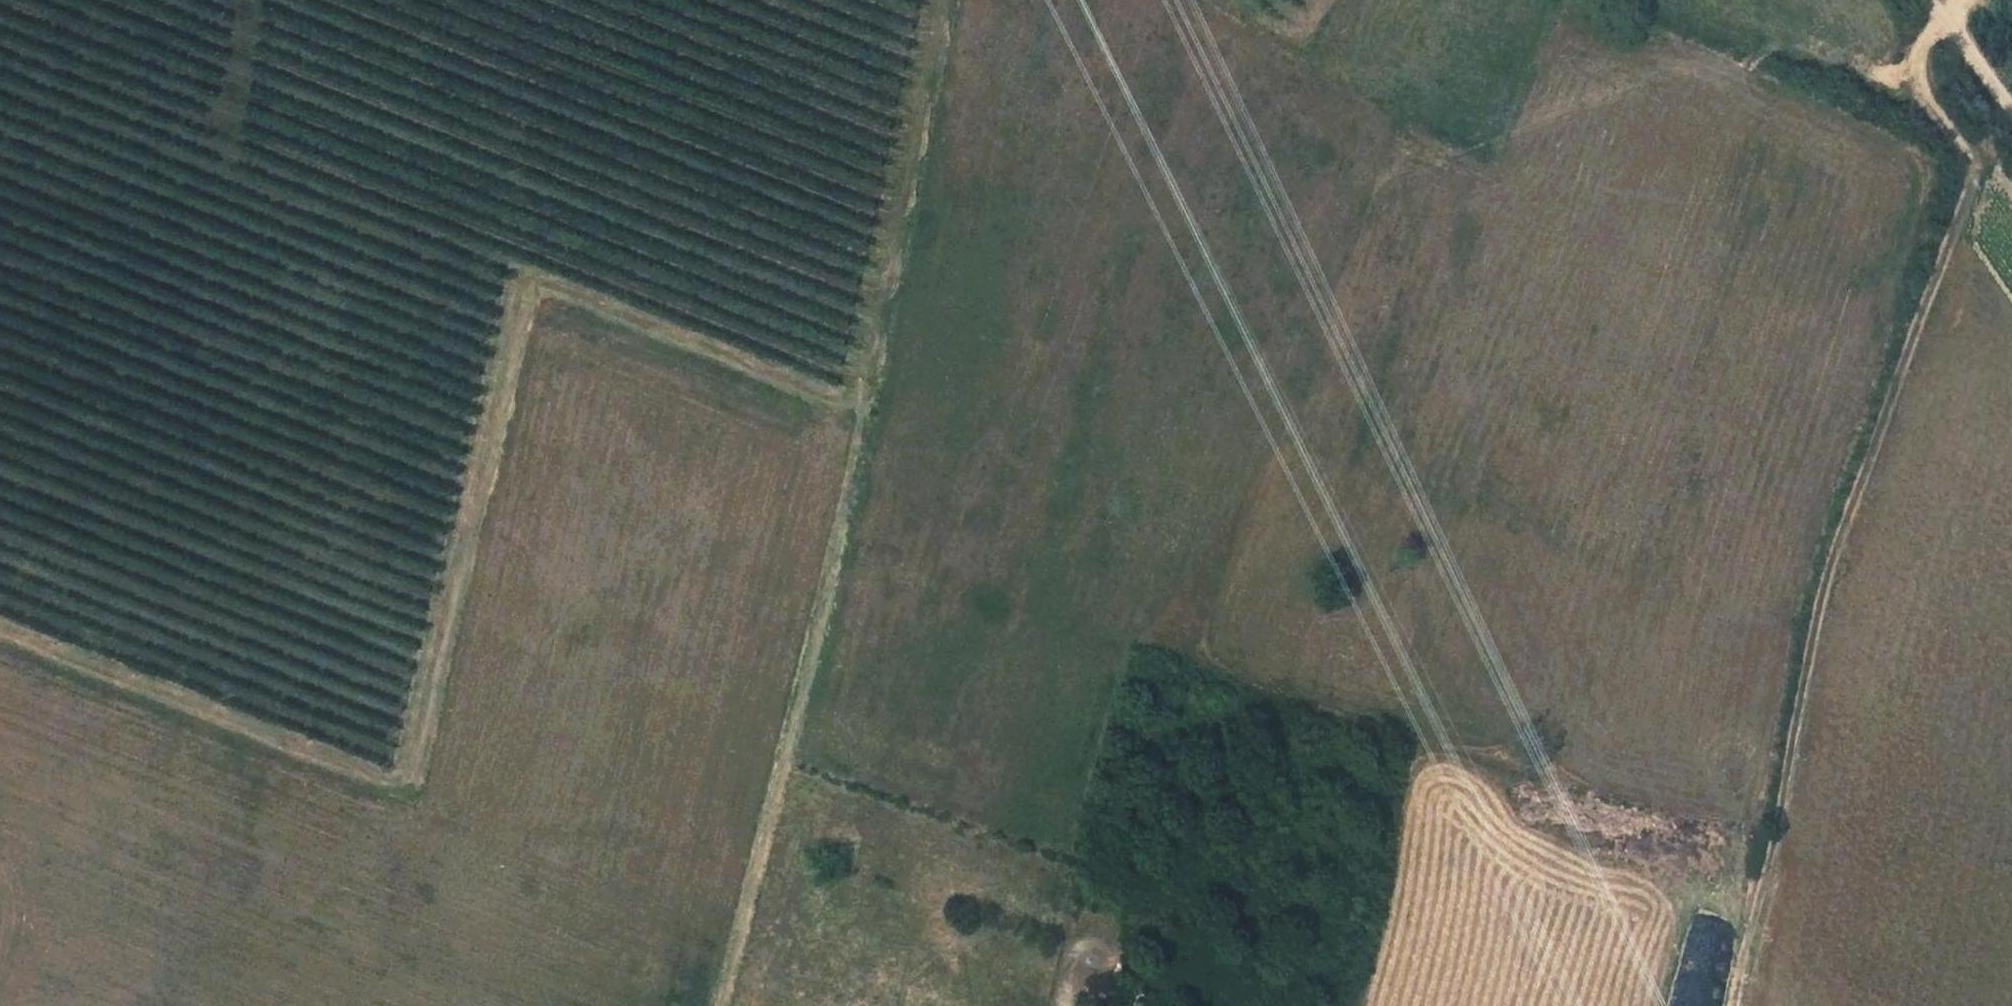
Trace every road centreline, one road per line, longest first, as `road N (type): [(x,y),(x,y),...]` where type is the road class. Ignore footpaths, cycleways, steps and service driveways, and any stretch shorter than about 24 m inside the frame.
road 1 (track): [(1943,19),(1925,54),(1962,205),(1803,678),(1733,1005)]
road 2 (track): [(2011,118),(1928,0)]

